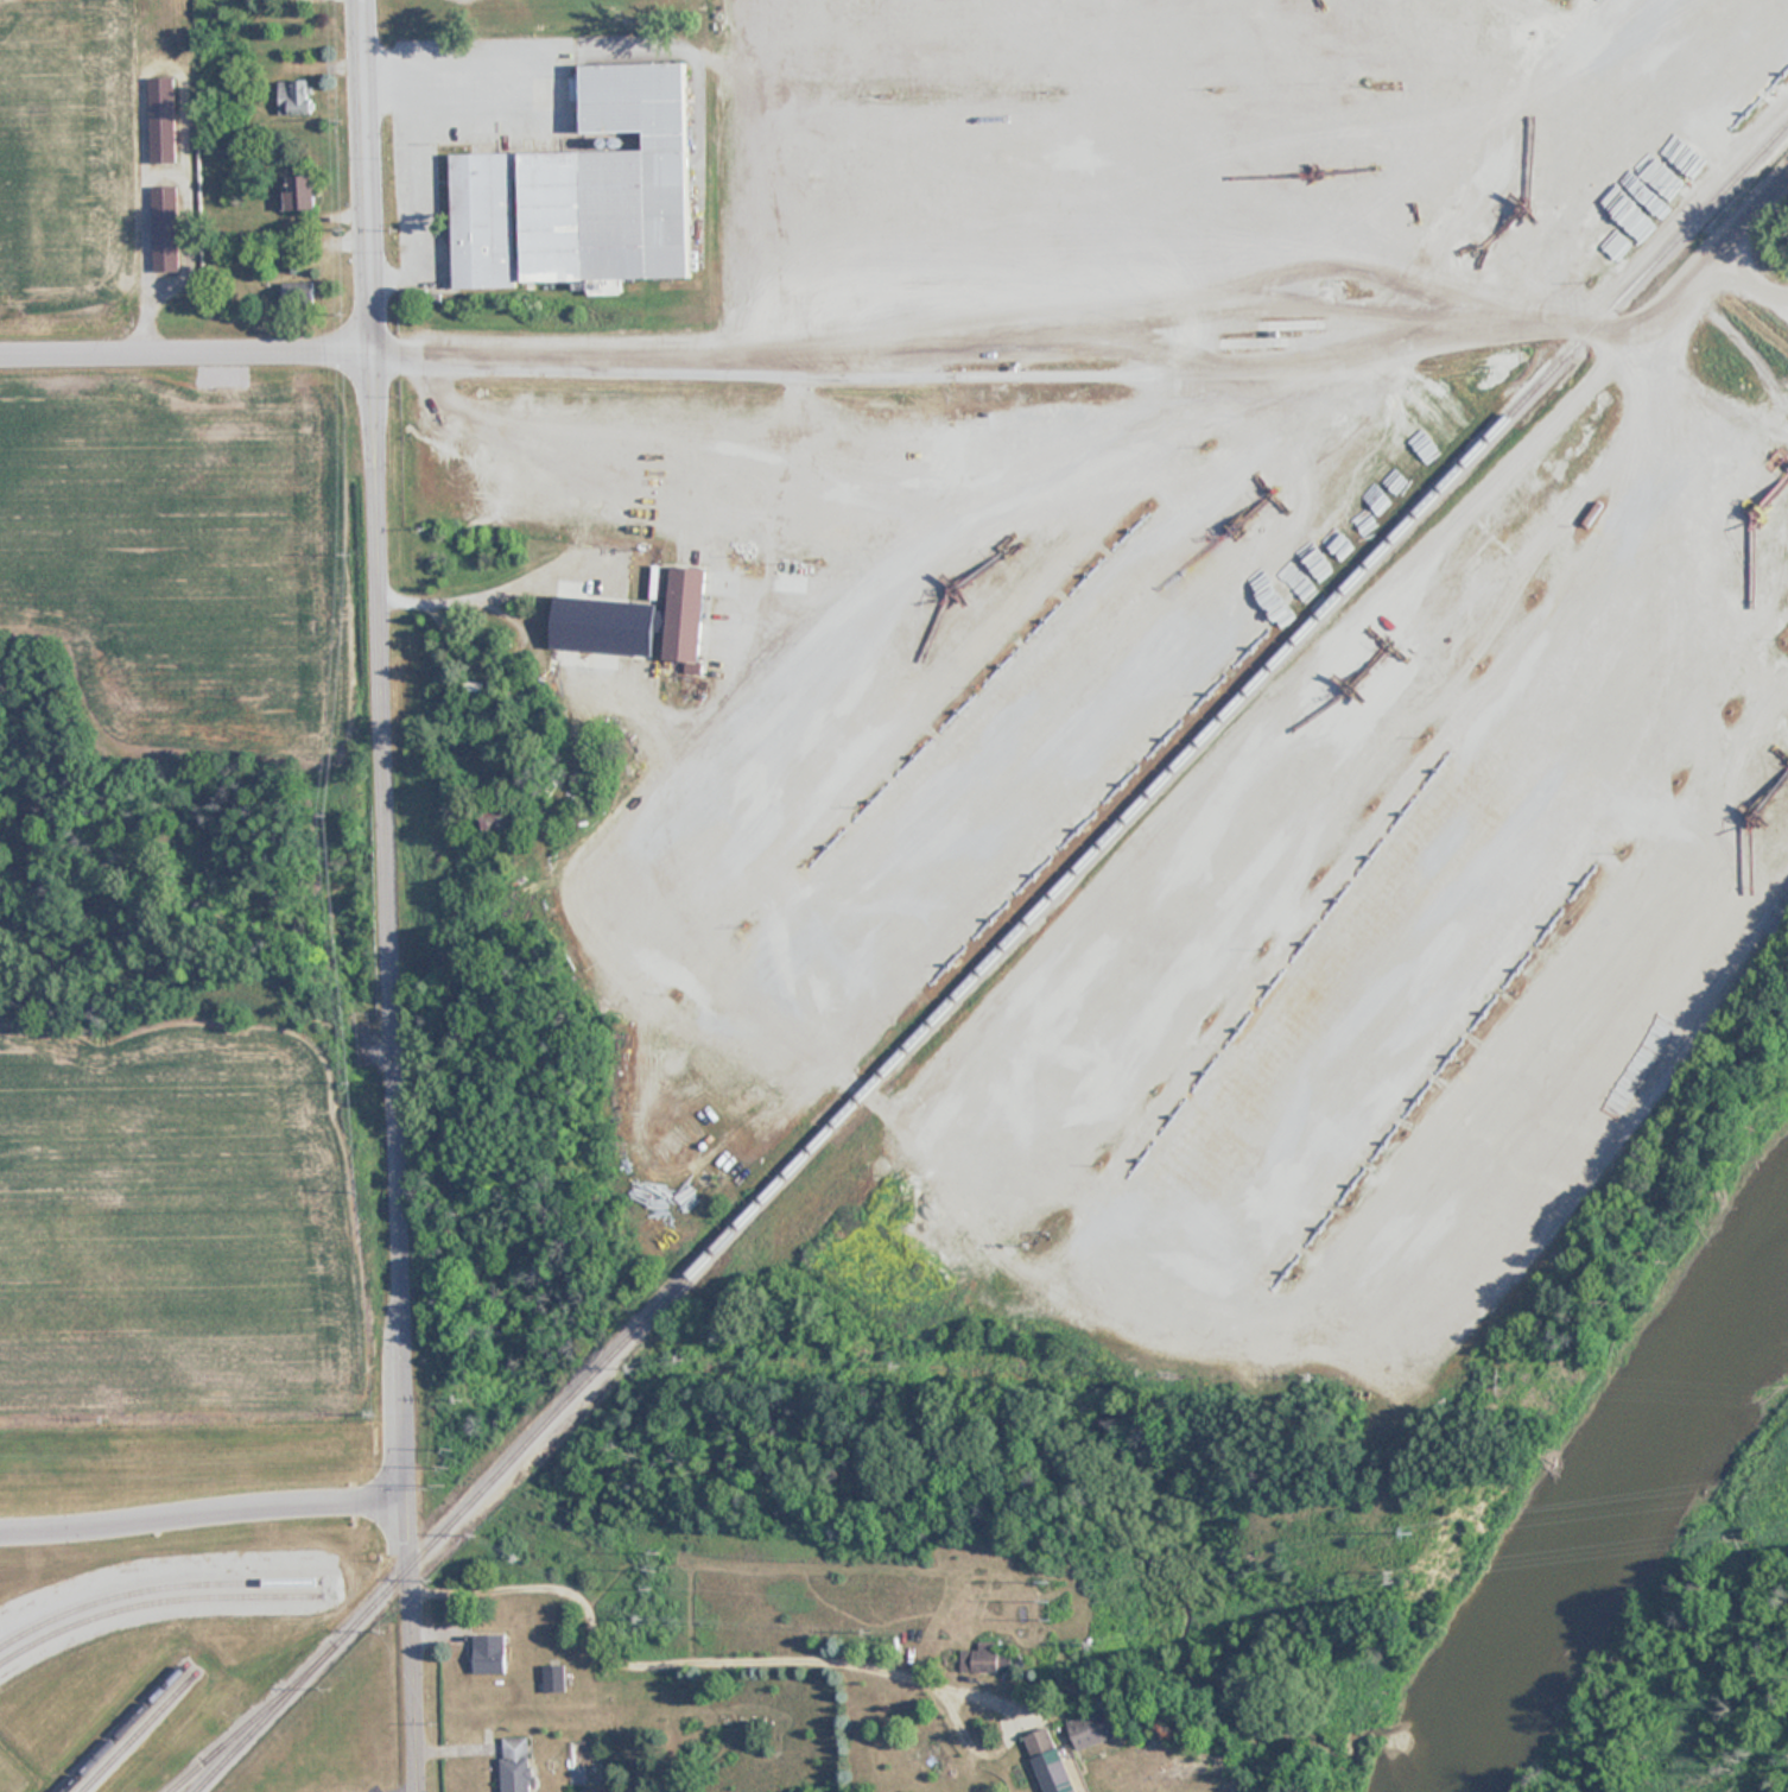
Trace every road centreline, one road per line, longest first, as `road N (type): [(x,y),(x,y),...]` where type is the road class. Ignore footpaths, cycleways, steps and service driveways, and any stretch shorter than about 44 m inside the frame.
road 1 (residential): [(415,1791),(364,0)]
road 2 (residential): [(406,1496),(0,1530)]
road 3 (residential): [(372,349),(0,353)]

